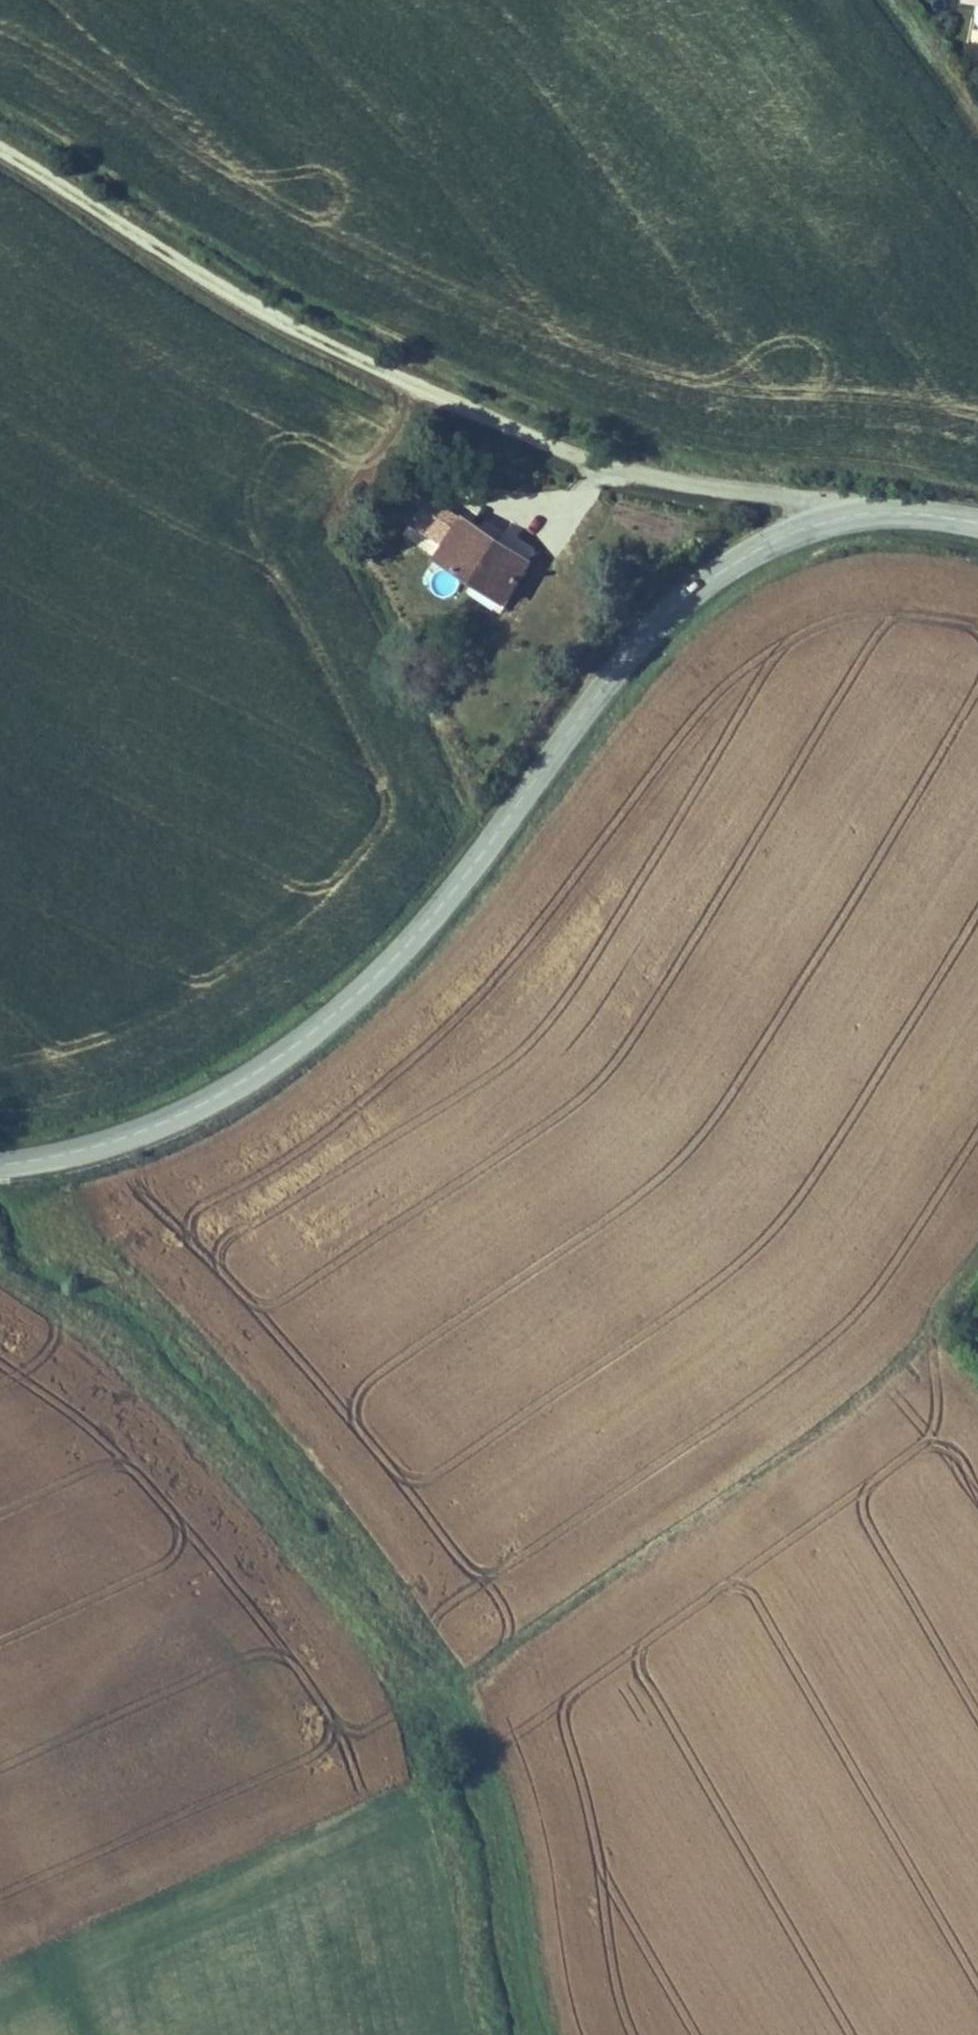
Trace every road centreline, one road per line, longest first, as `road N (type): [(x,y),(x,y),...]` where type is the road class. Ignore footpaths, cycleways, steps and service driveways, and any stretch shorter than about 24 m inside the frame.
road 1 (tertiary): [(977,527),(895,514),(838,520),(783,537),(700,587),(643,639),(419,931),(305,1038),(169,1119),(108,1142),(0,1163)]
road 2 (track): [(548,2034),(501,1868),(472,1720),(472,1674),(913,1352),(977,1257)]
road 3 (track): [(838,520),(815,503),(672,486),(599,467),(476,420),(278,321),(0,158)]

